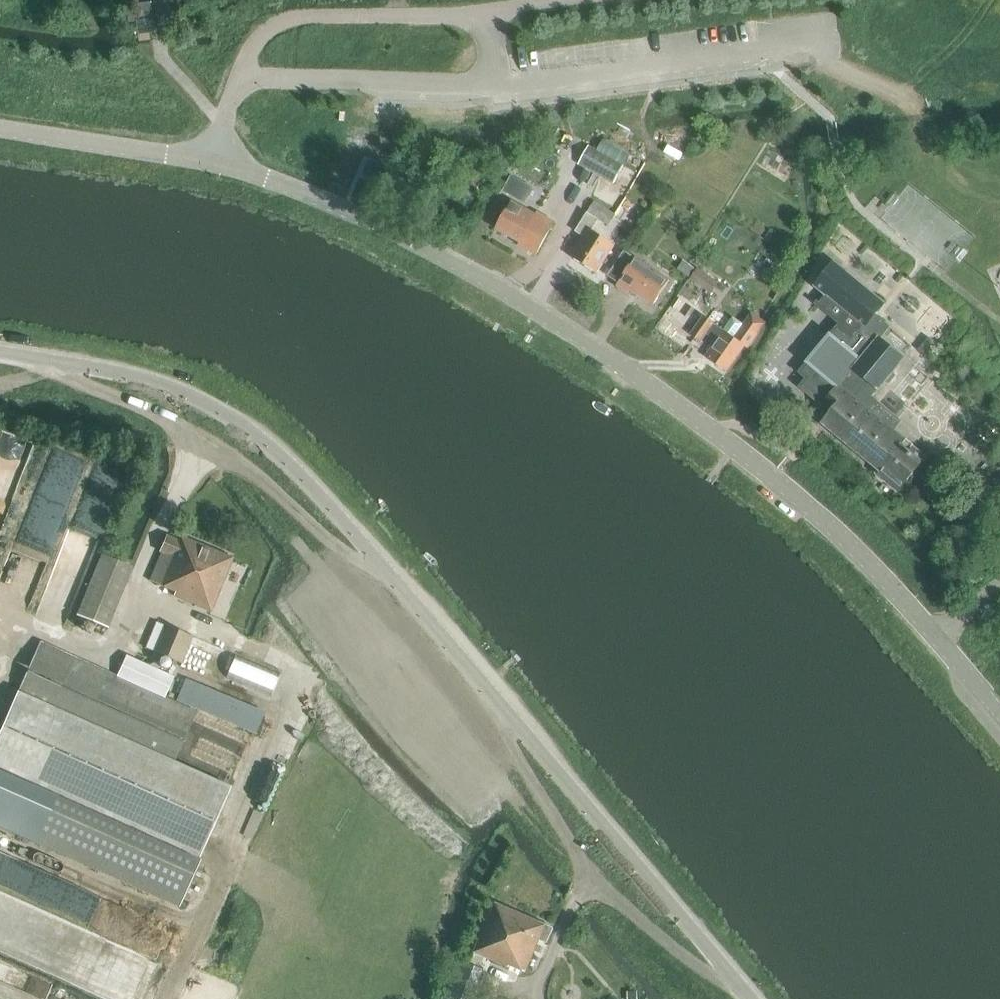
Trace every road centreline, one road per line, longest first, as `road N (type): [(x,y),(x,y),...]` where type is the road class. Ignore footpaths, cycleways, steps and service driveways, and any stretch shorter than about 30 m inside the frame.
road 1 (tertiary): [(999,711),(937,634),(779,479),(628,364),(500,285),(302,188),(212,156),(0,124)]
road 2 (tertiary): [(755,998),(274,448),(182,391),(0,354)]

